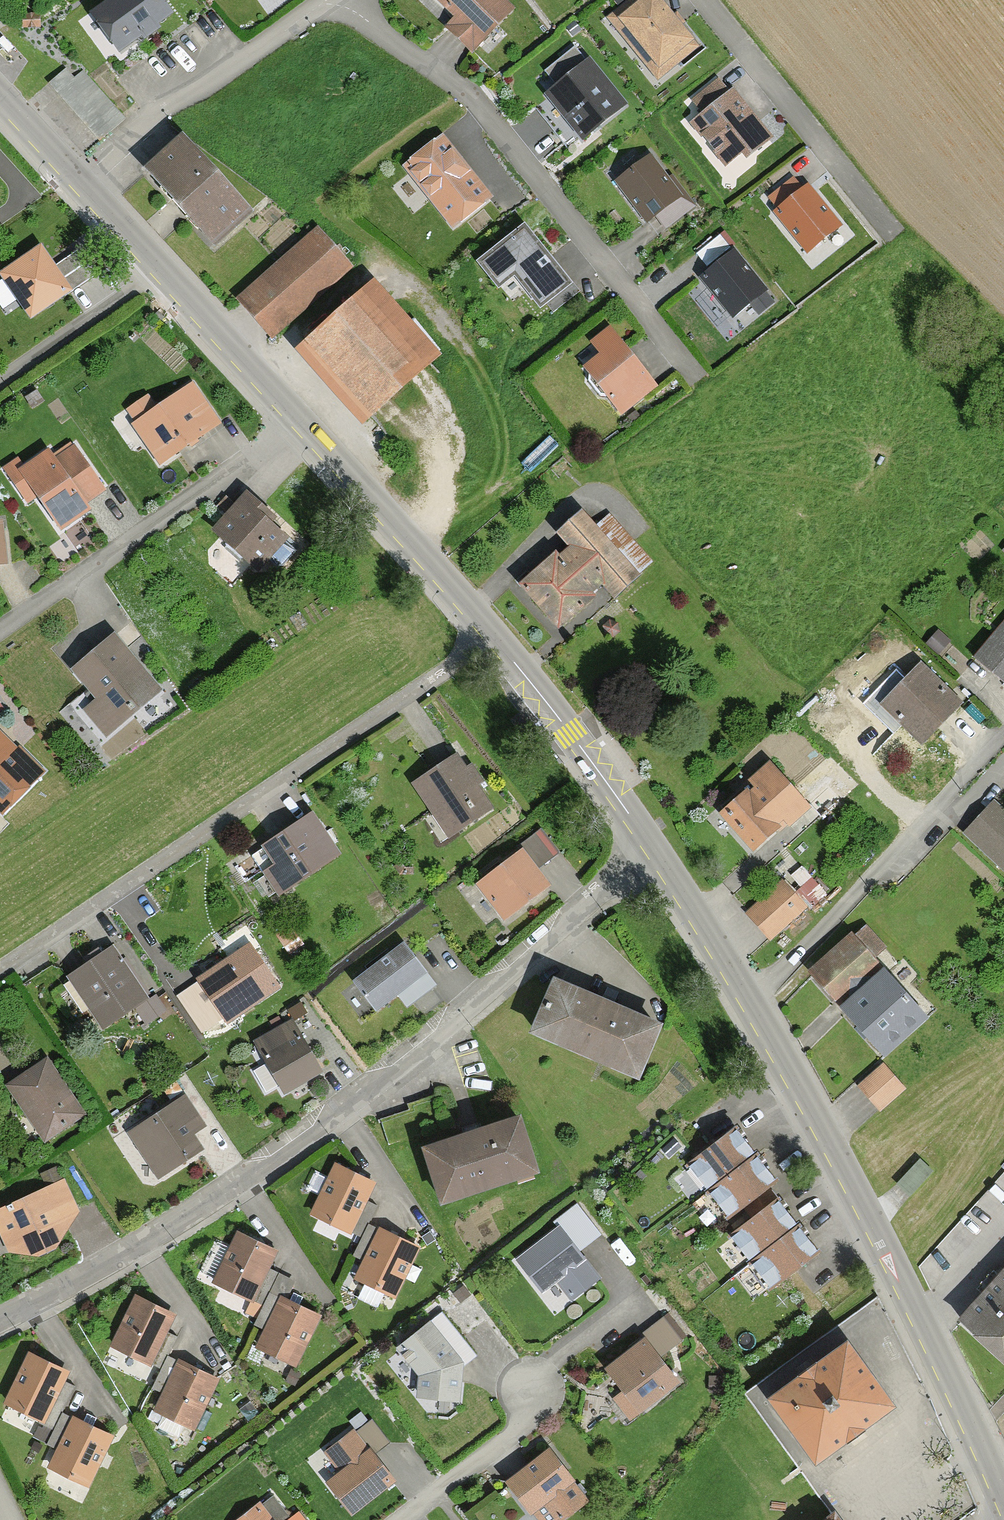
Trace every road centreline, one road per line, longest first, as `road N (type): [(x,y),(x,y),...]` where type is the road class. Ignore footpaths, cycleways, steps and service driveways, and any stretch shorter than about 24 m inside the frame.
road 1 (residential): [(654,851),(394,1077),(264,1167),(0,1319)]
road 2 (tertiary): [(82,184),(495,640)]
road 3 (residential): [(495,640),(0,971)]
road 4 (tertiary): [(750,1002),(999,1496)]
road 5 (residential): [(337,0),(478,103),(697,380)]
road 6 (residential): [(750,1002),(940,820),(1003,745)]
road 7 (residential): [(82,184),(147,121),(324,0)]
road 8 (residential): [(705,0),(892,231)]
road 9 (tertiary): [(495,640),(654,851)]
road 10 (residential): [(400,1519),(512,1435),(535,1389)]
road 11 (tertiary): [(654,851),(750,1002)]
road 12 (tertiary): [(0,96),(82,184)]

